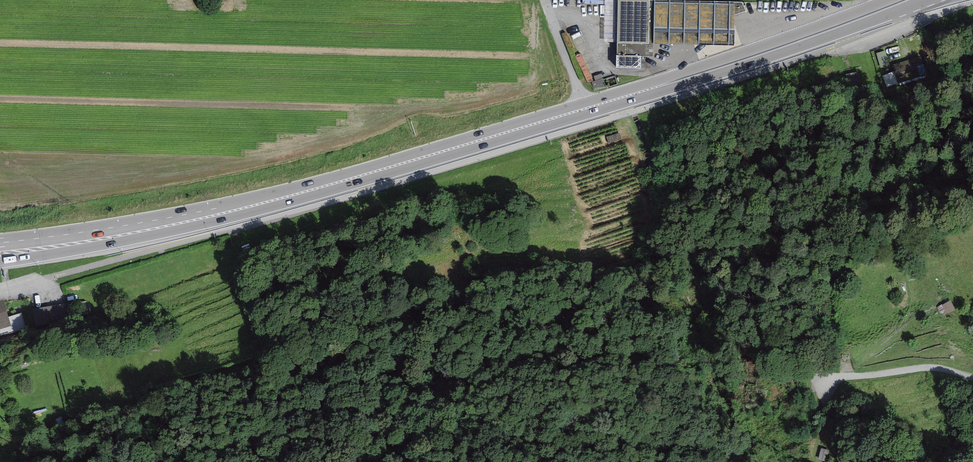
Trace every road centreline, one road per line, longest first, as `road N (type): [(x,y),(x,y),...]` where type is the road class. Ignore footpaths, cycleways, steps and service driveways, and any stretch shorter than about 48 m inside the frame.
road 1 (primary): [(0,261),(288,202),(681,86),(919,3)]
road 2 (primary): [(579,104),(217,207),(0,243)]
road 3 (primary): [(892,0),(579,104)]
road 4 (residential): [(818,378),(929,366),(972,376)]

